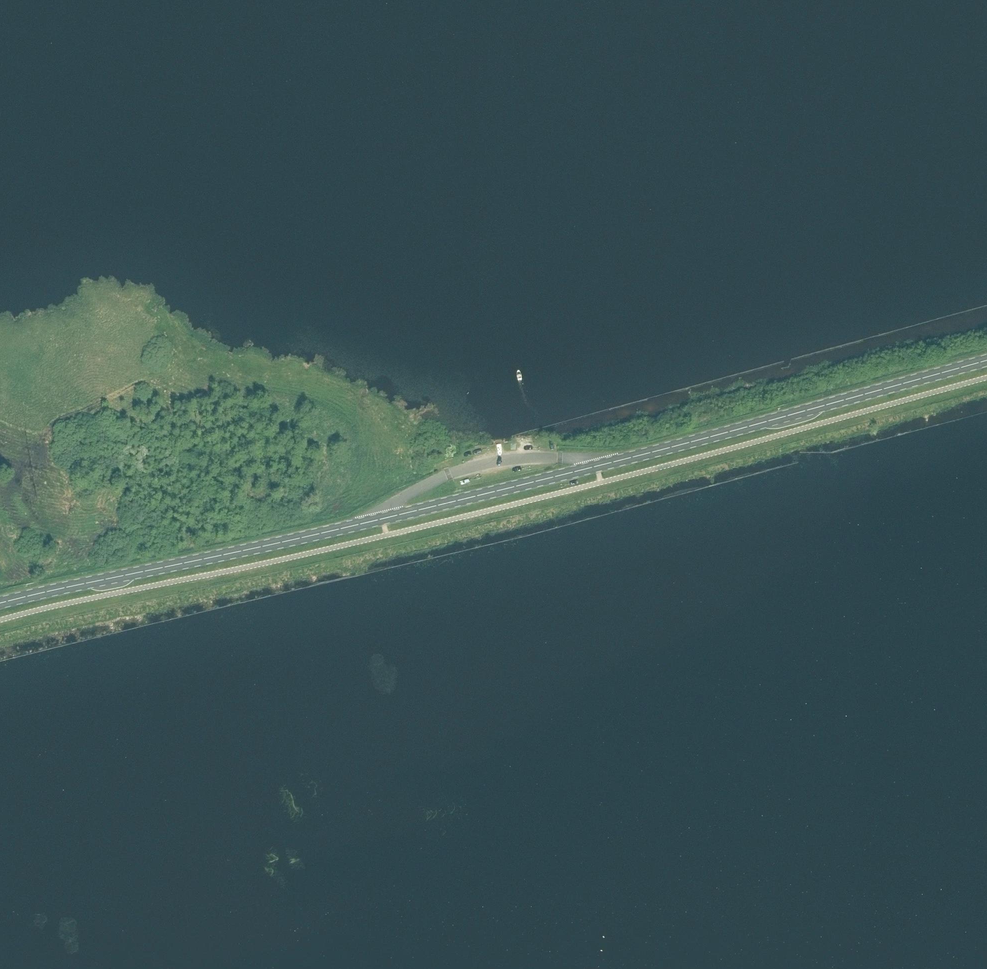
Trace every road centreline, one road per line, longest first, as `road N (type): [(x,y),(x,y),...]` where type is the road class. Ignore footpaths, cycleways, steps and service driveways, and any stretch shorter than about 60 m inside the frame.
road 1 (primary): [(0,603),(538,481),(986,360)]

